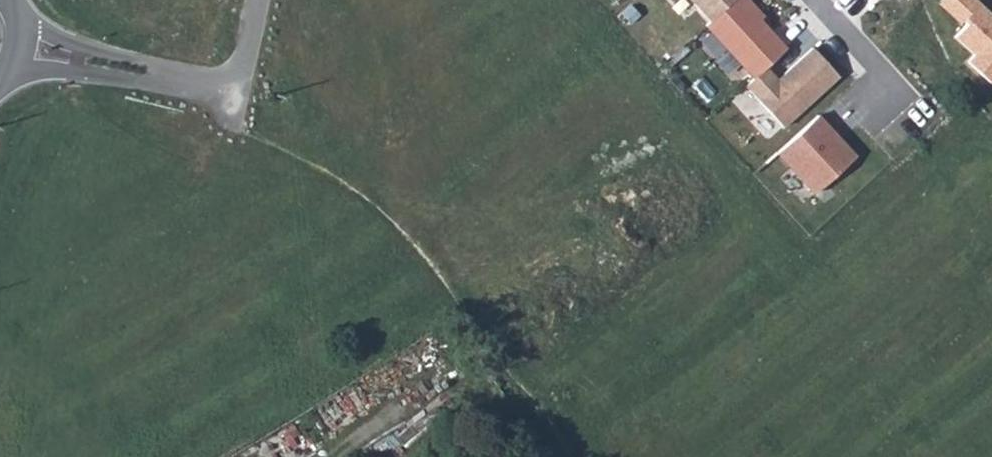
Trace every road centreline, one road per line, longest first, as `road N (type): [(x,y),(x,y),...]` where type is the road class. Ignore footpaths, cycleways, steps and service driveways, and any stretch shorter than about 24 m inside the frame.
road 1 (residential): [(149,75),(224,87),(245,70),(260,0)]
road 2 (residential): [(13,70),(149,75)]
road 3 (residential): [(149,75),(23,24)]
road 4 (residential): [(816,0),(865,52),(890,100)]

